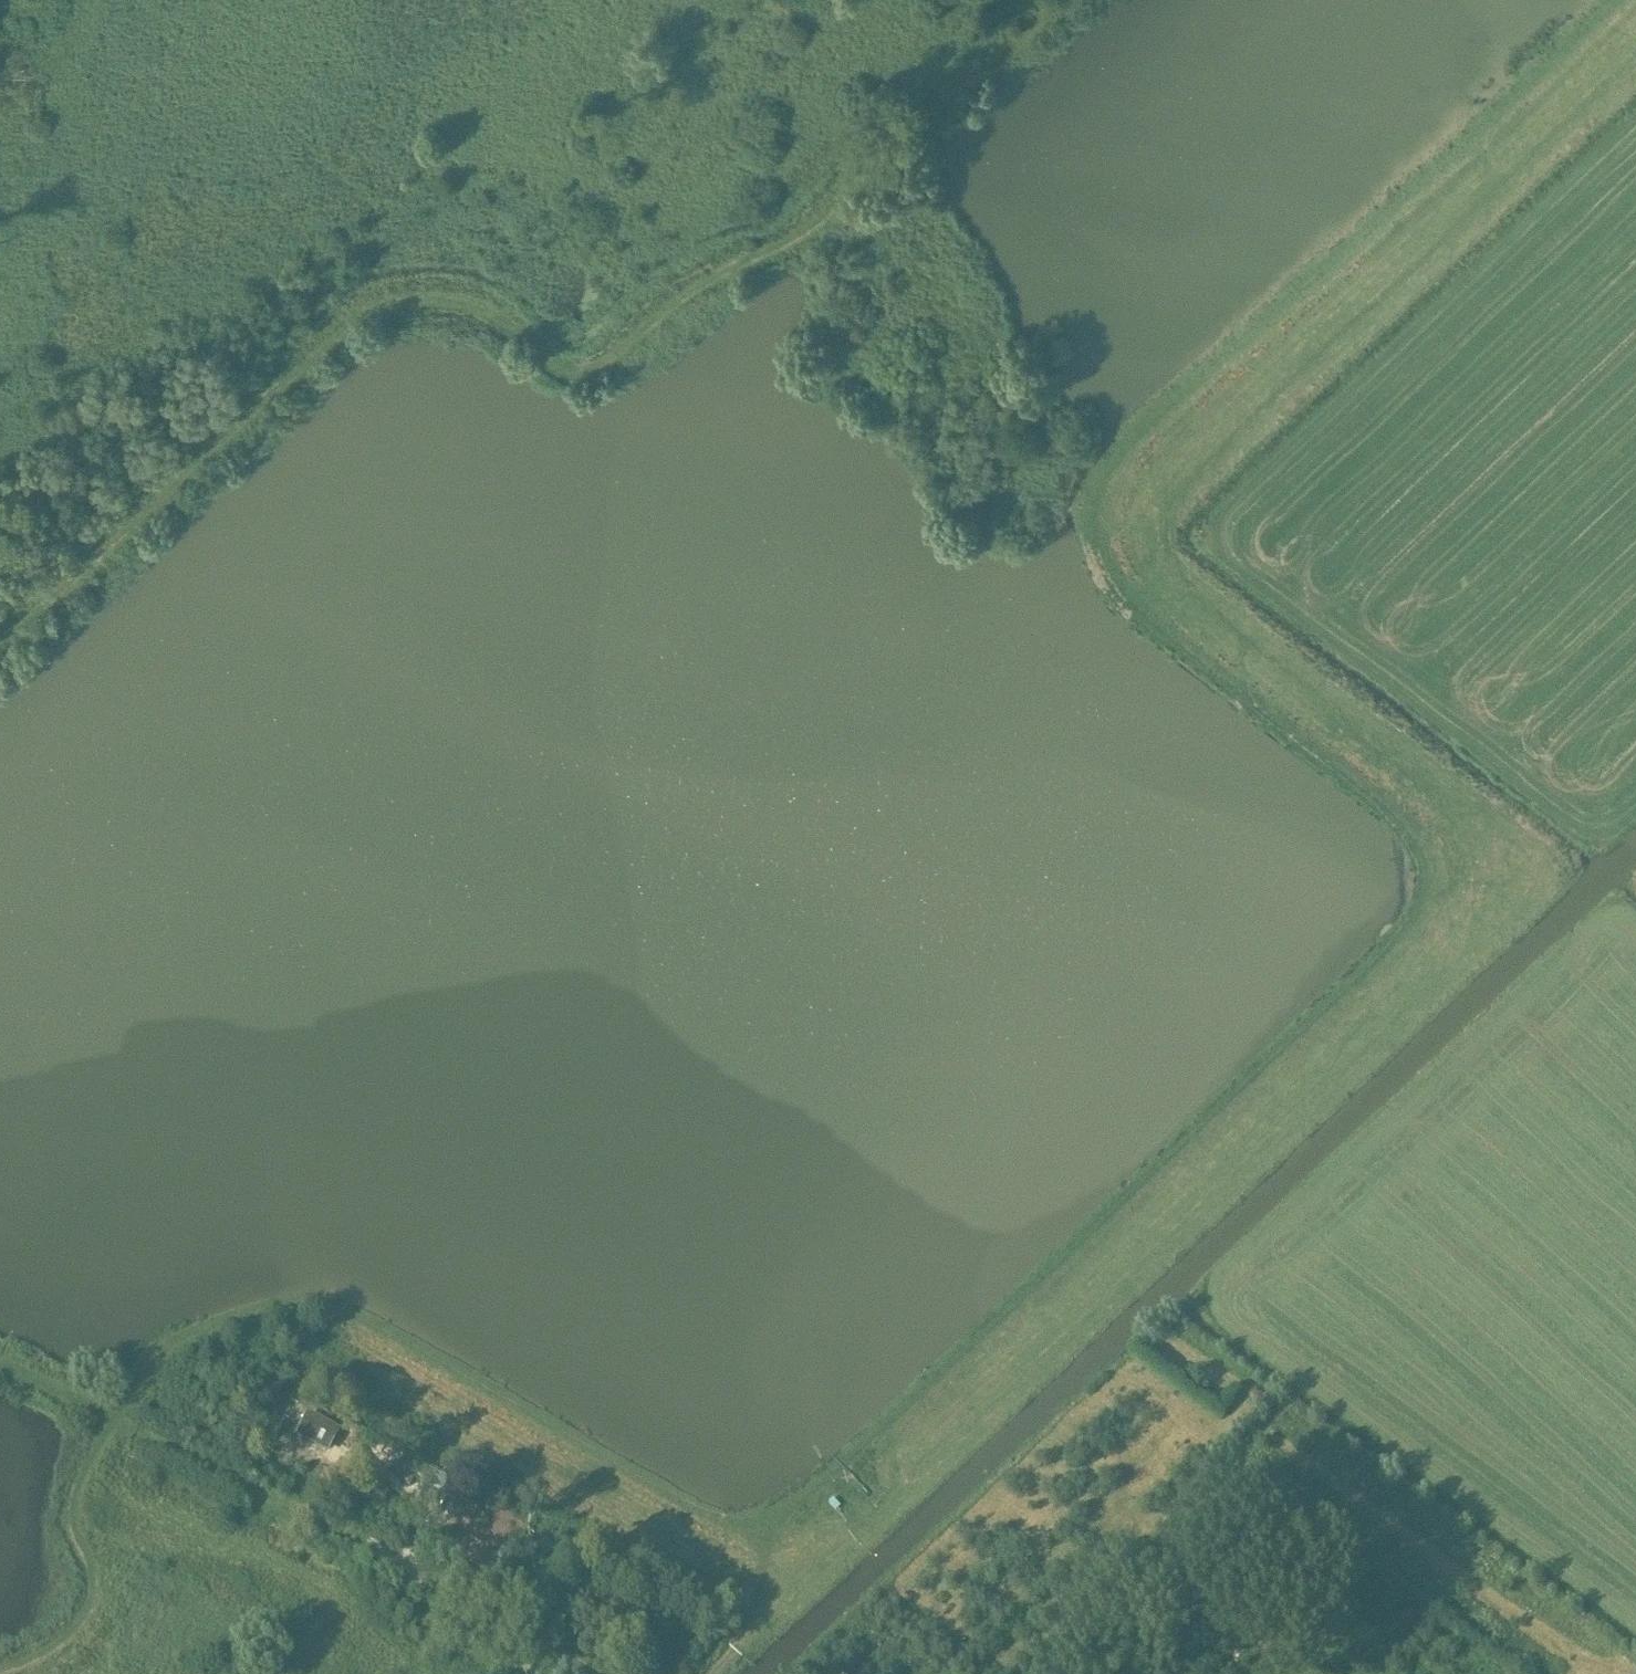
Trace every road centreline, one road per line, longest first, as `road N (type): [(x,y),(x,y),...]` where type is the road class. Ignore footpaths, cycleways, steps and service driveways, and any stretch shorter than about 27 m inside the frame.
road 1 (track): [(1248,1417),(1576,1649),(1627,1673)]

